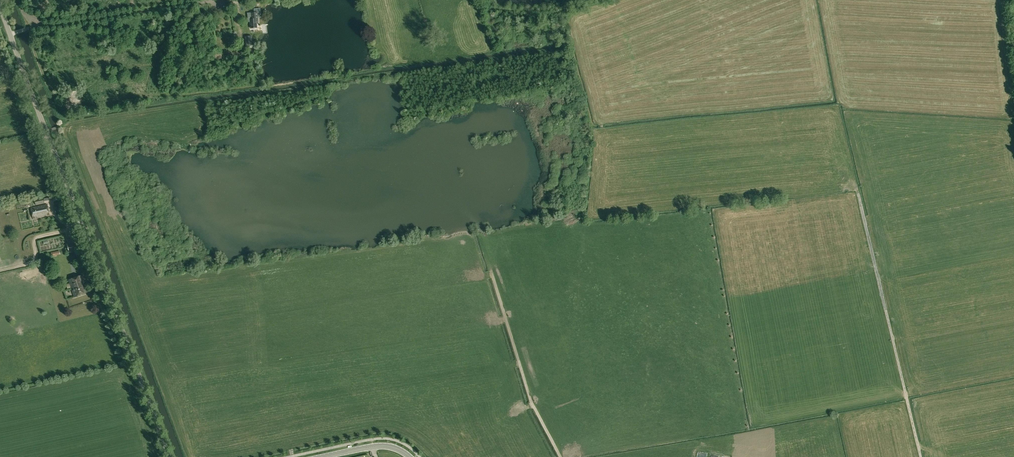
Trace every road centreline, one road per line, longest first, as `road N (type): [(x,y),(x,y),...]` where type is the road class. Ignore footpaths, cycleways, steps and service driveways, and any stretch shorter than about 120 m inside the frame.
road 1 (unclassified): [(169,456),(0,8)]
road 2 (track): [(858,192),(921,456)]
road 3 (track): [(561,456),(532,404),(491,271)]

